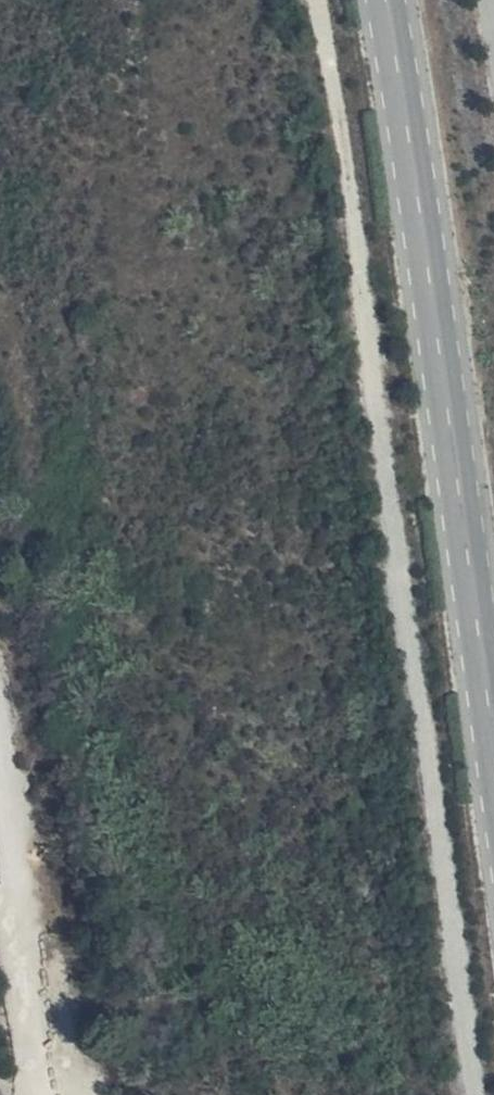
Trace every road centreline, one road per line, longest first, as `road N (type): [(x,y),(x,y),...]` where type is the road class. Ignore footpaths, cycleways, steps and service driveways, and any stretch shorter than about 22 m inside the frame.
road 1 (track): [(474,1094),(312,0)]
road 2 (primary): [(493,708),(456,404),(386,0)]
road 3 (track): [(0,760),(39,1094)]

